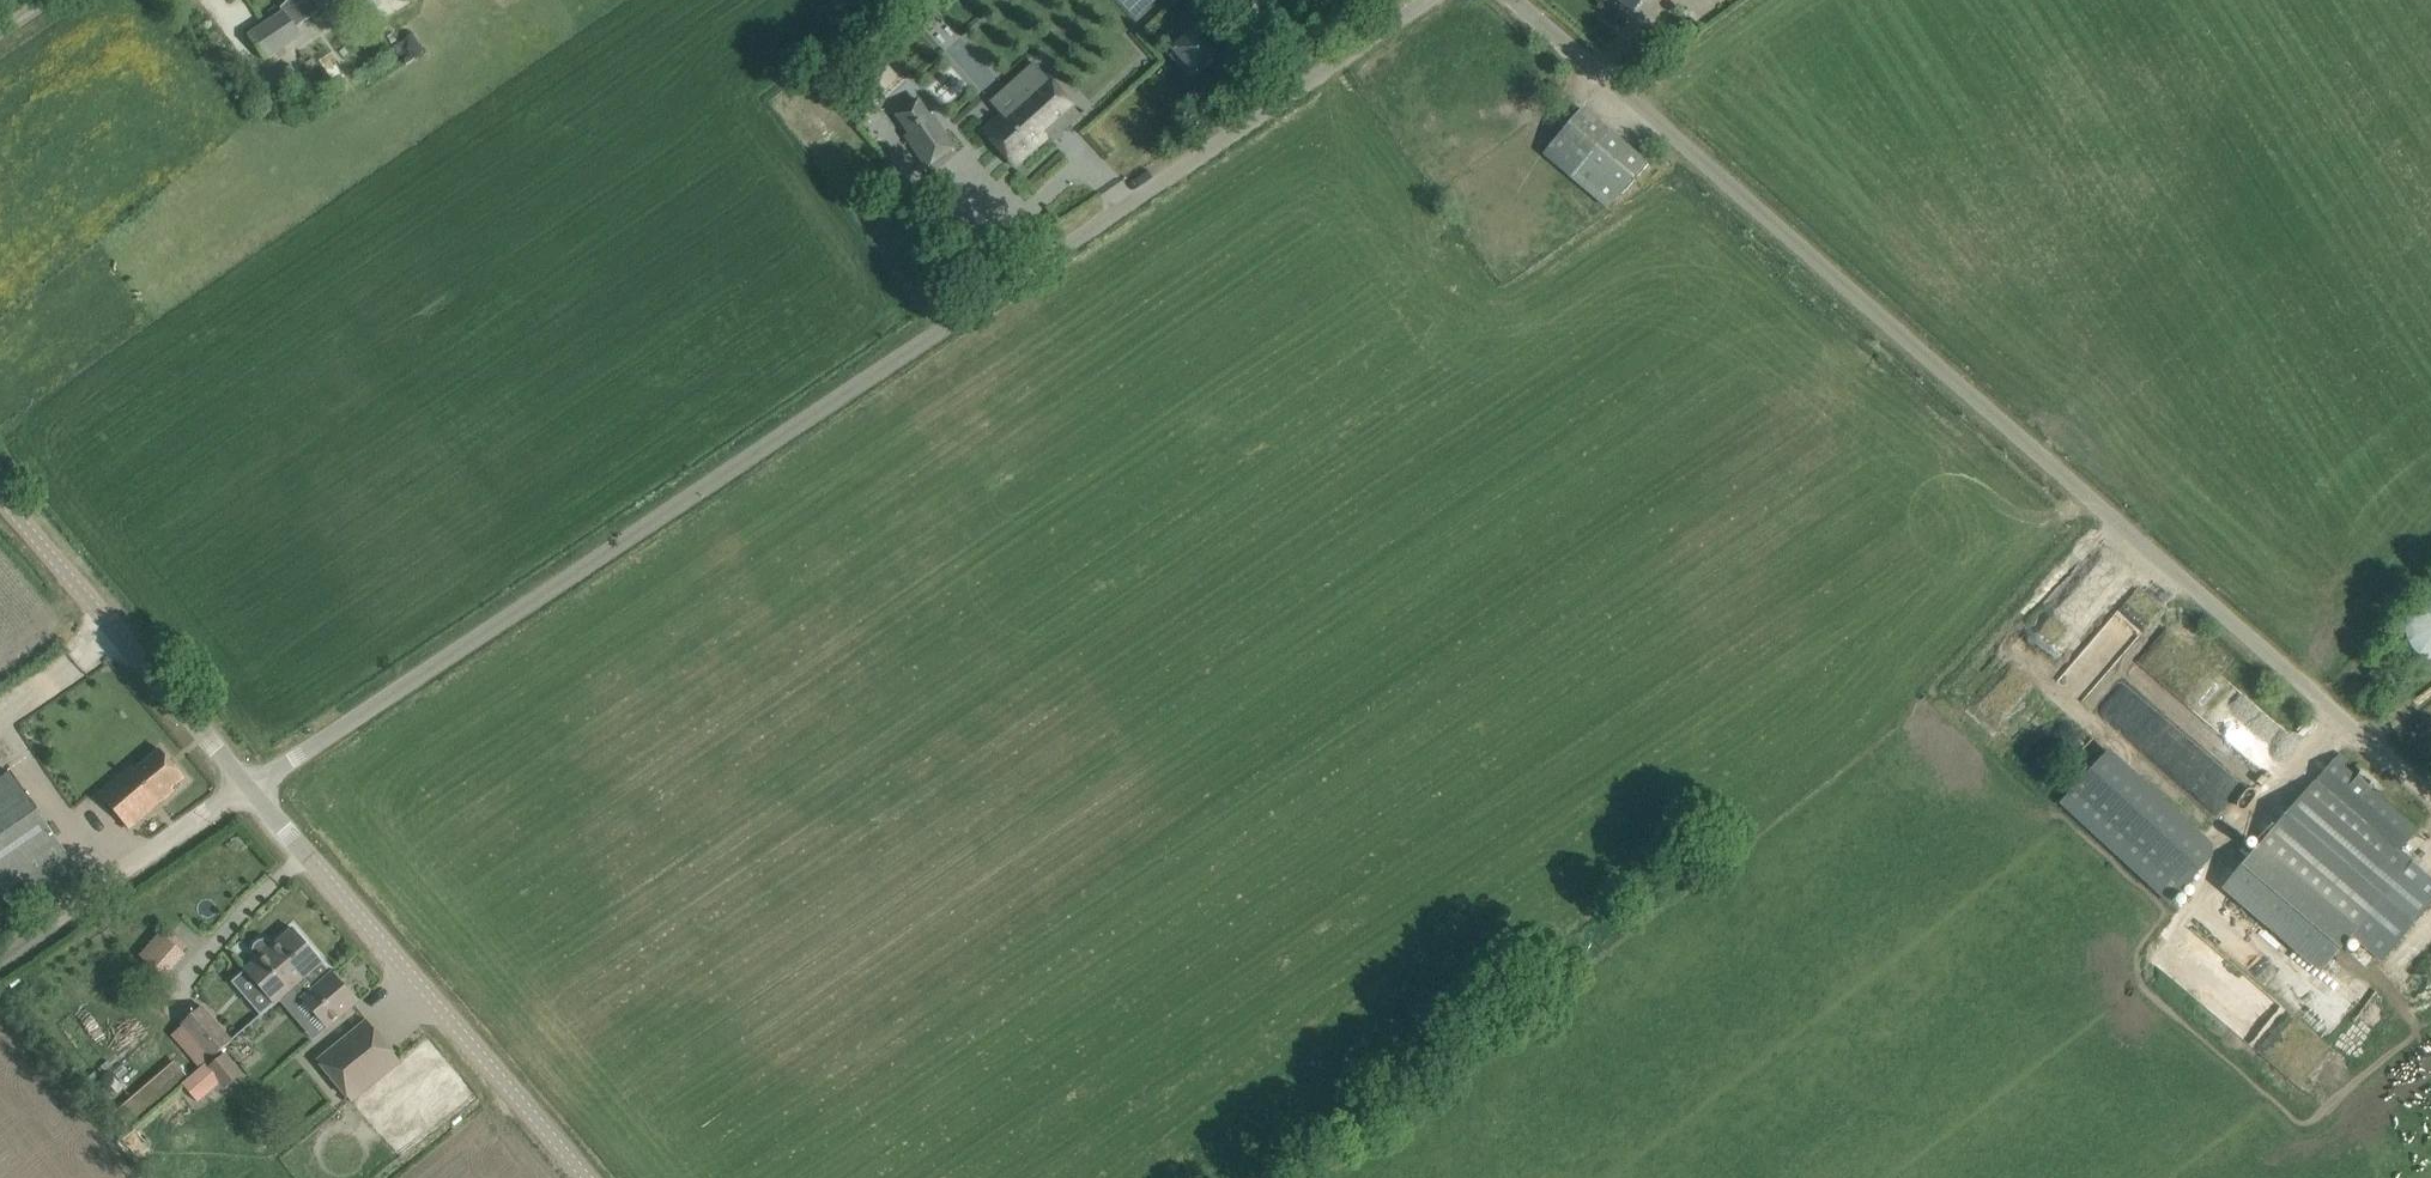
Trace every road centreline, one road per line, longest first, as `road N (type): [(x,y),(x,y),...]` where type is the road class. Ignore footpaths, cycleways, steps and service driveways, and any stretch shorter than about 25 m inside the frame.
road 1 (unclassified): [(250,788),(1425,0)]
road 2 (unclassified): [(2430,797),(1512,0)]
road 3 (unclassified): [(587,1177),(250,788)]
road 4 (unclassified): [(250,788),(0,497)]

